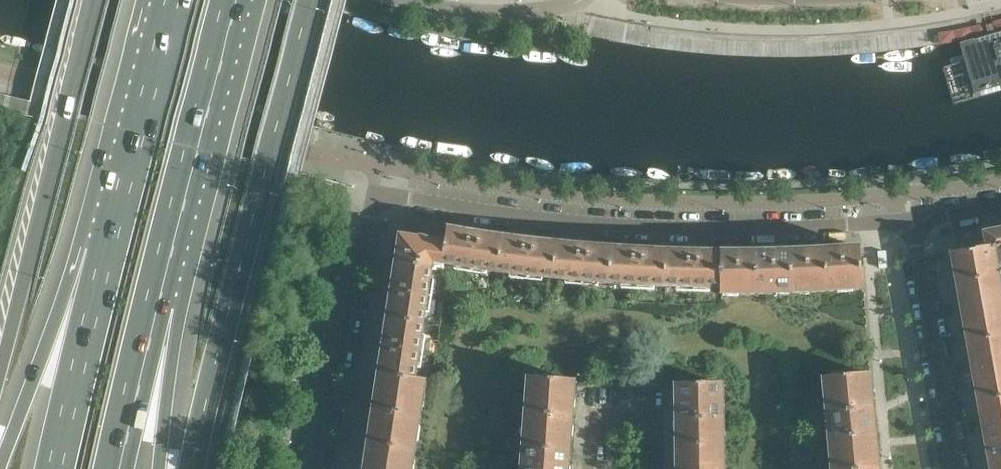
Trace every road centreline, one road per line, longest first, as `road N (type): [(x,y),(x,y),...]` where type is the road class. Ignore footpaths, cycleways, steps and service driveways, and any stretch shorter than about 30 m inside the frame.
road 1 (residential): [(912,220),(640,225),(382,195),(373,200),(316,468)]
road 2 (motorway): [(193,468),(310,0)]
road 3 (motorway): [(95,0),(0,408)]
road 4 (motorway): [(151,303),(230,0)]
road 5 (motorway): [(173,0),(105,251)]
road 6 (residential): [(955,468),(912,220)]
road 7 (motorway): [(105,251),(32,381),(0,460)]
road 8 (residential): [(663,468),(662,390),(597,385),(593,468)]
road 9 (motorway): [(105,251),(56,468)]
road 10 (motorway): [(113,468),(151,303)]
road 11 (motorway): [(159,468),(151,303)]

